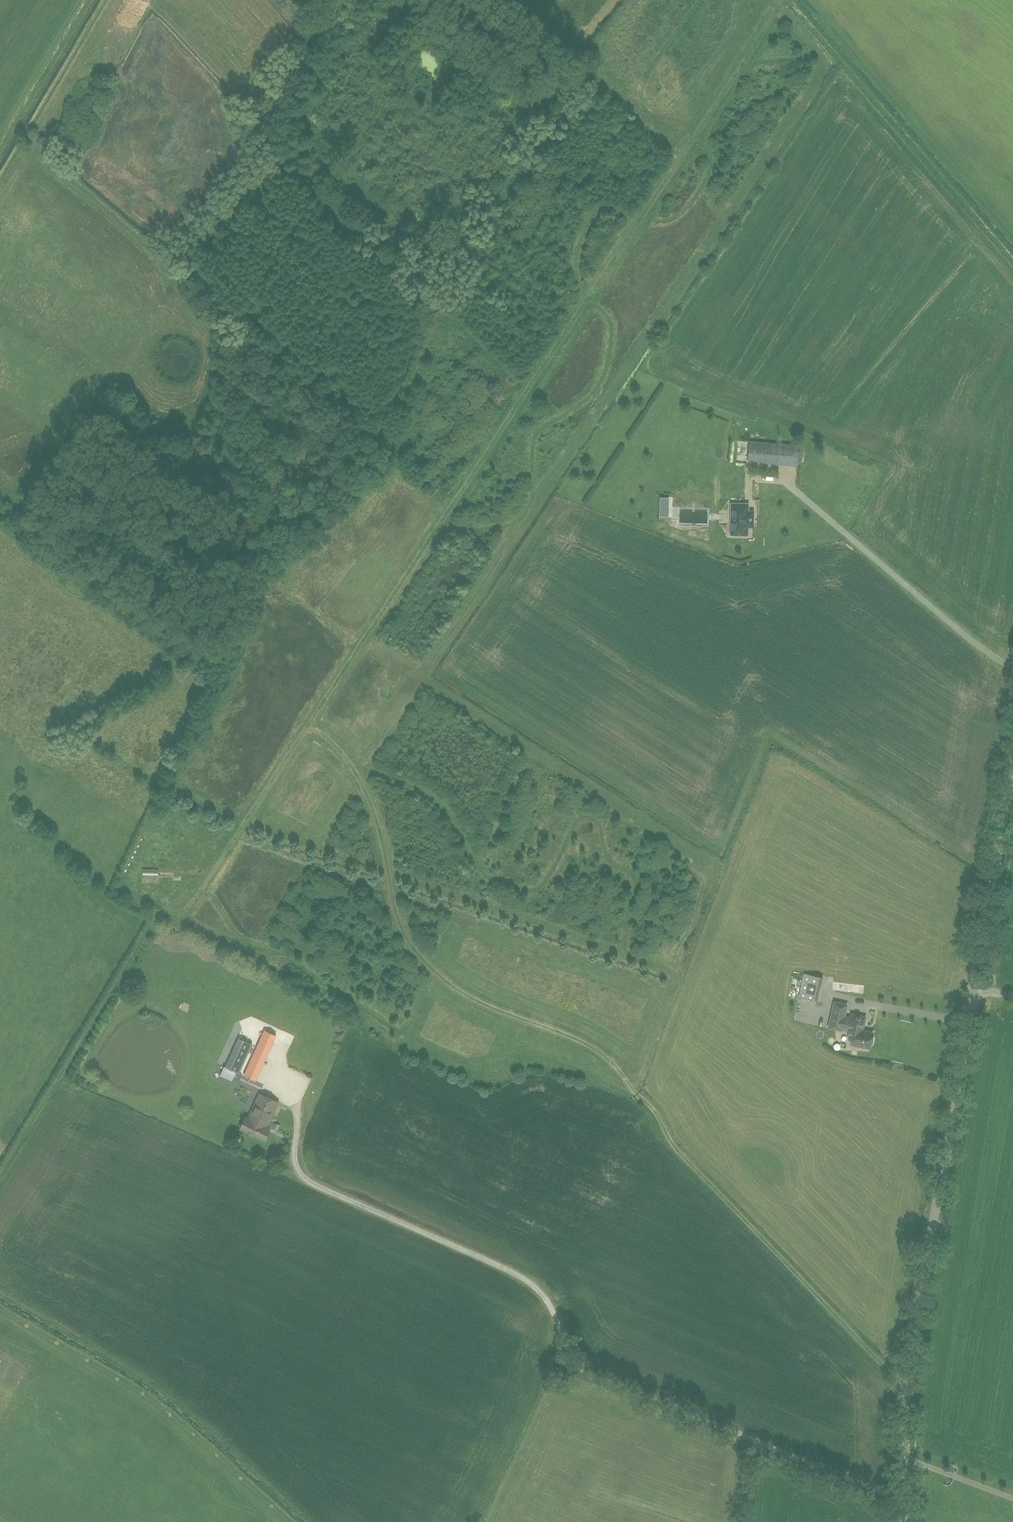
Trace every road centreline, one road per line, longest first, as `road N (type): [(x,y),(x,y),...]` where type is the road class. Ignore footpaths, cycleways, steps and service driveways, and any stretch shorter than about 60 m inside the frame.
road 1 (unclassified): [(902,1497),(582,1366),(567,1357),(535,1286),(523,1277),(294,1171)]
road 2 (unclassified): [(902,1497),(906,1374),(975,988)]
road 3 (unclassified): [(1012,668),(802,506)]
road 4 (unclassified): [(975,988),(1012,744)]

